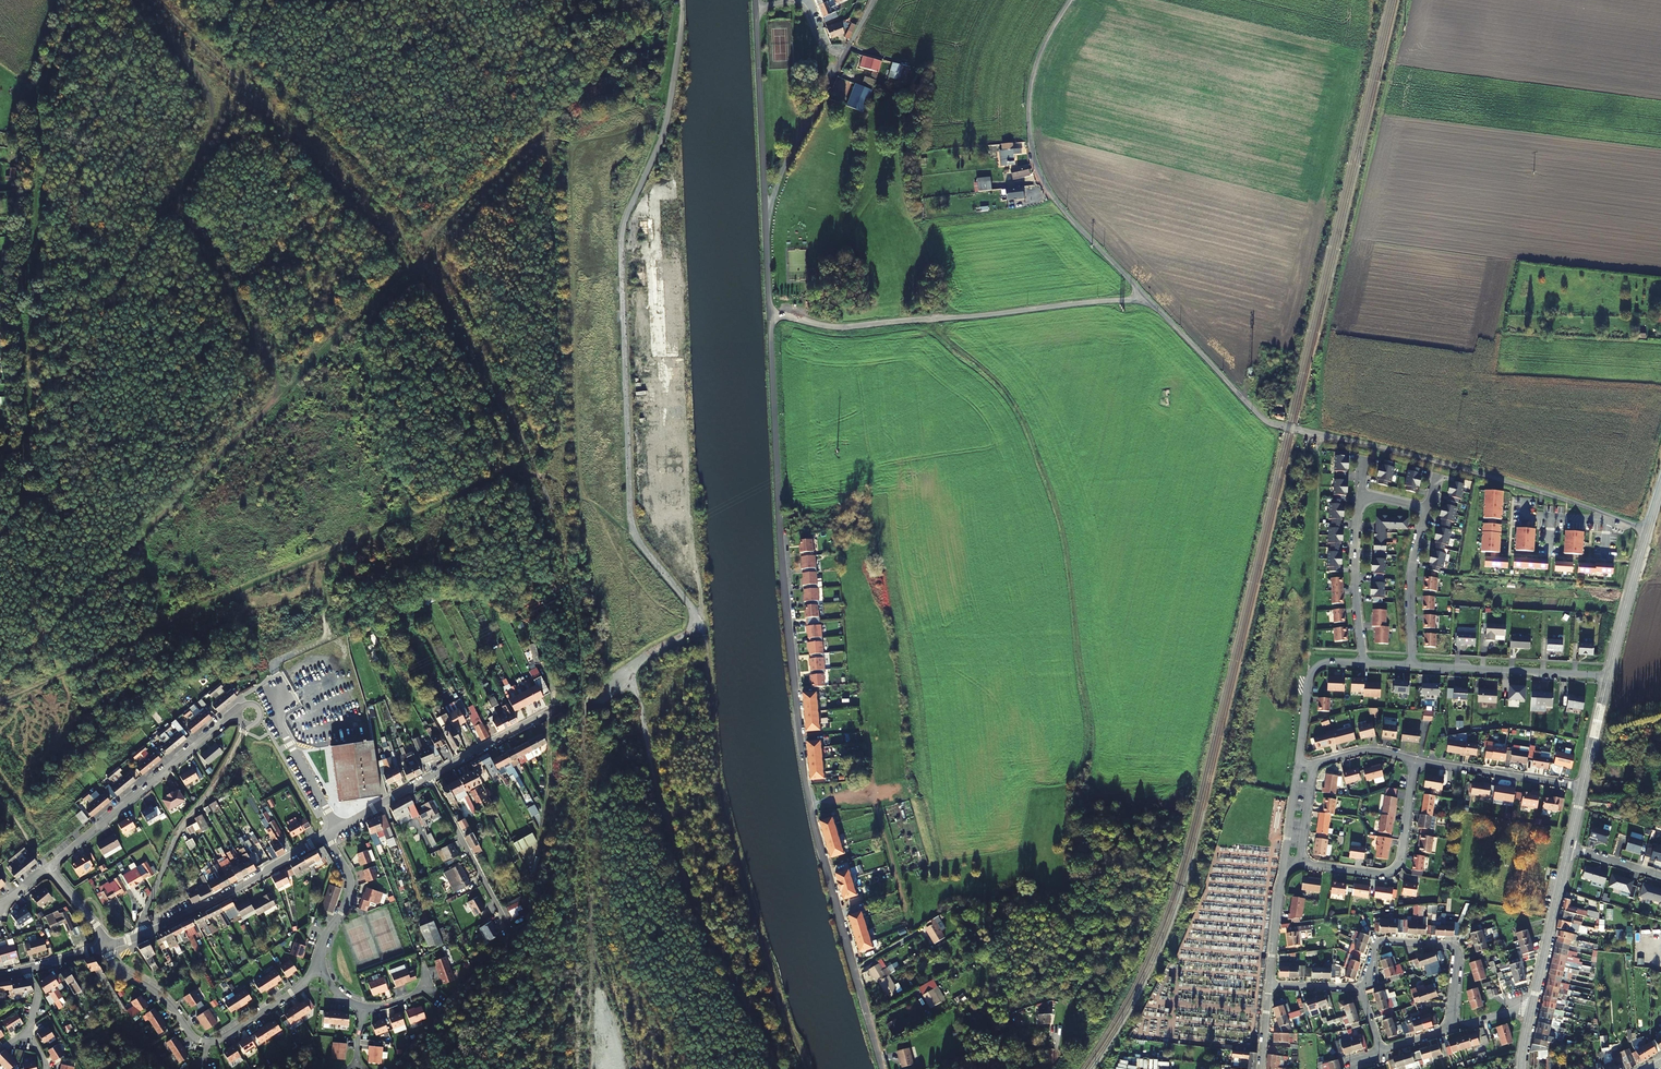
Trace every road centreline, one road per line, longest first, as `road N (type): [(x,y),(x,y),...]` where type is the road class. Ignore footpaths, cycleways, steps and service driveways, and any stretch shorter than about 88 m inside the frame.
road 1 (residential): [(882,1068),(800,746),(769,314)]
road 2 (unclassified): [(1649,529),(1433,460),(1268,422),(1144,298)]
road 3 (track): [(130,0),(208,92),(211,125),(185,181),(182,216),(266,355),(278,397)]
road 4 (residential): [(107,944),(121,975),(158,992),(189,1033),(219,1043),(303,987),(317,960),(351,884),(327,835)]
road 5 (track): [(626,674),(700,924),(774,1068)]
road 6 (track): [(0,680),(278,397)]
road 7 (residential): [(769,314),(831,329),(1144,298)]
road 8 (unclassified): [(1144,298),(1063,209),(1032,153),(1032,81),(1071,0)]
road 9 (residential): [(769,314),(767,215),(847,48)]
road 10 (residential): [(48,870),(238,715)]
road 11 (residential): [(138,935),(171,837),(211,793),(247,726)]
road 12 (residential): [(138,935),(327,835)]
road 13 (residential): [(1360,989),(1379,943),(1455,947),(1449,1029)]
road 14 (residential): [(1415,761),(1396,869),(1377,874),(1301,865)]
road 15 (residential): [(1609,676),(1412,664)]
road 16 (residential): [(511,930),(431,777)]
road 17 (residential): [(1582,788),(1415,761)]
road 18 (residential): [(1364,663),(1354,554),(1363,497)]
road 19 (tertiary): [(1532,1009),(1569,847)]
road 20 (unclassified): [(697,620),(601,699),(567,707)]
road 21 (residential): [(1412,664),(1410,576),(1424,509)]
road 22 (residential): [(567,707),(431,777)]
road 23 (tertiary): [(1609,676),(1649,529)]
road 24 (residential): [(1364,663),(1327,661),(1309,675),(1298,766)]
road 25 (residential): [(1269,985),(1288,865)]

